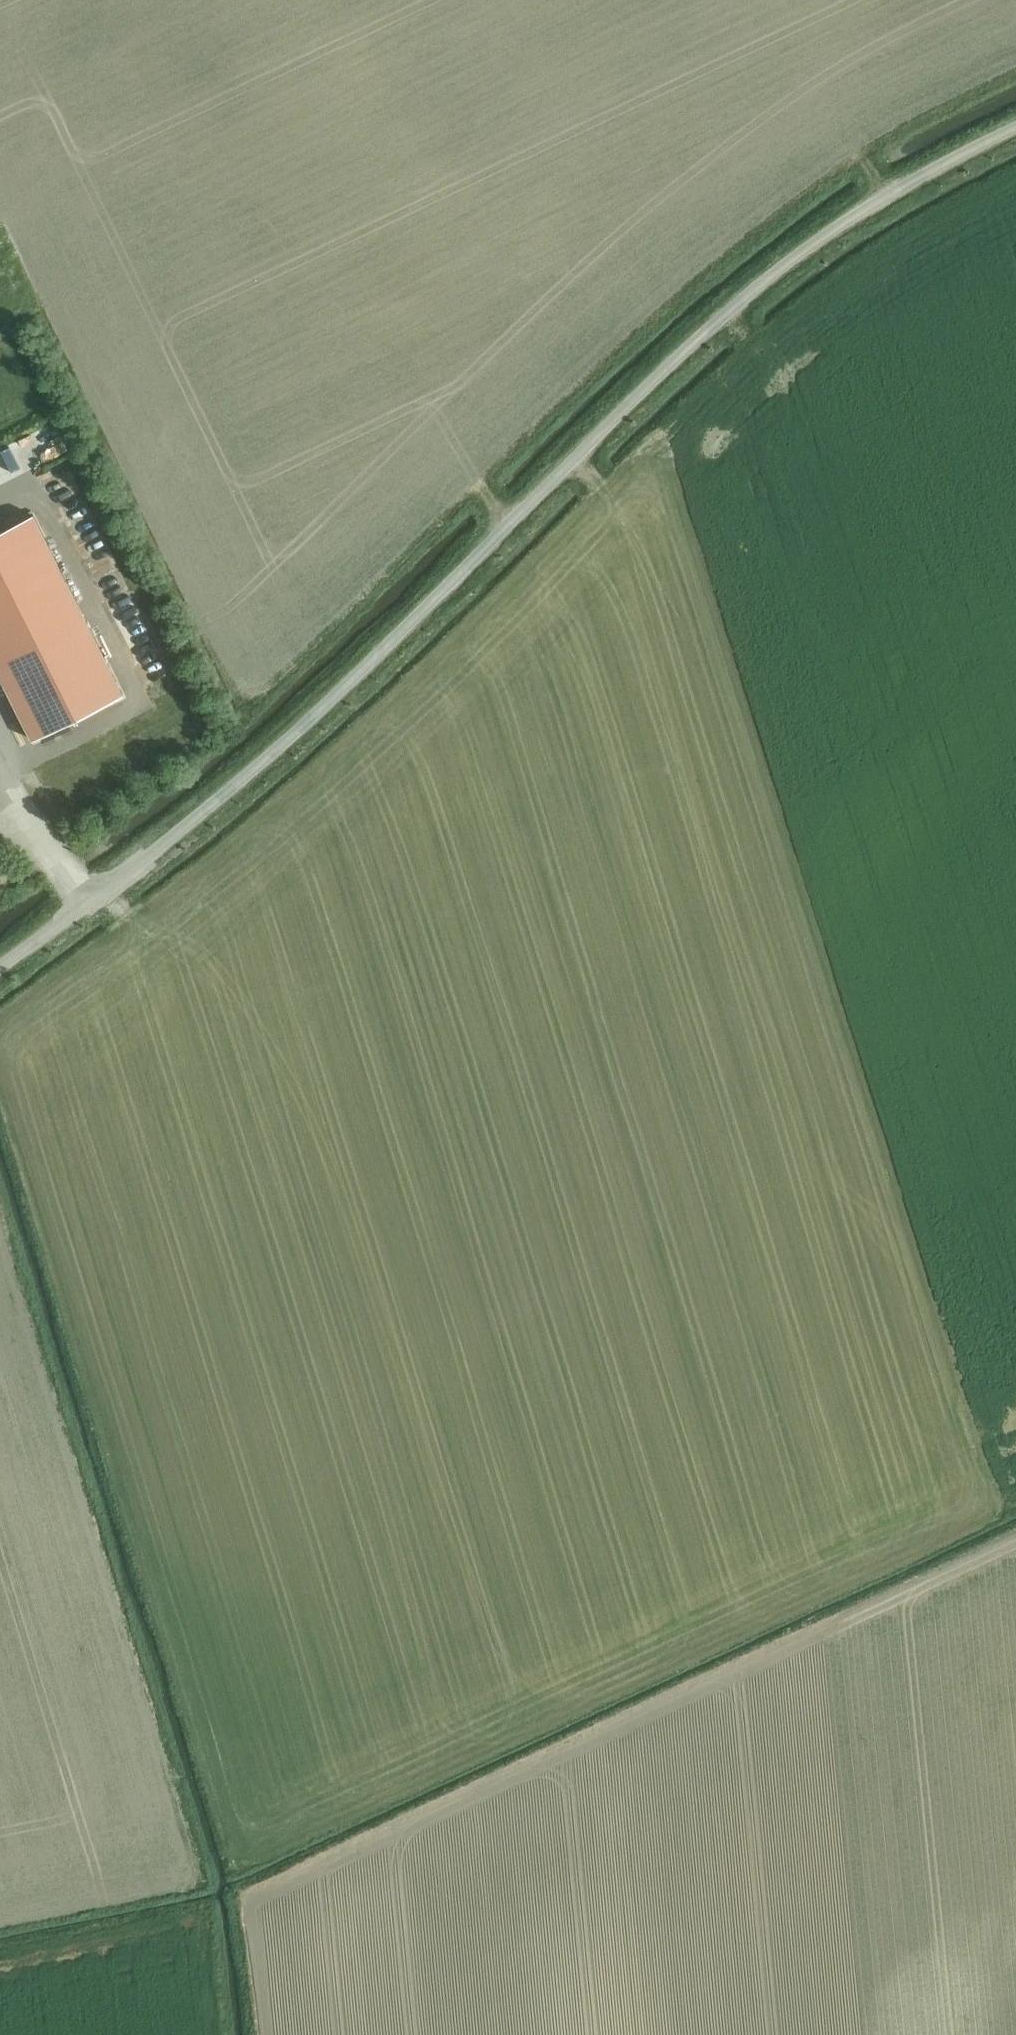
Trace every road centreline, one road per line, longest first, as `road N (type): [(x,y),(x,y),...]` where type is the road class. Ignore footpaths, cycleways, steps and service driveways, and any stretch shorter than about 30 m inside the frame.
road 1 (unclassified): [(0,965),(282,743),(699,336),(789,261),(886,195),(1015,126)]

